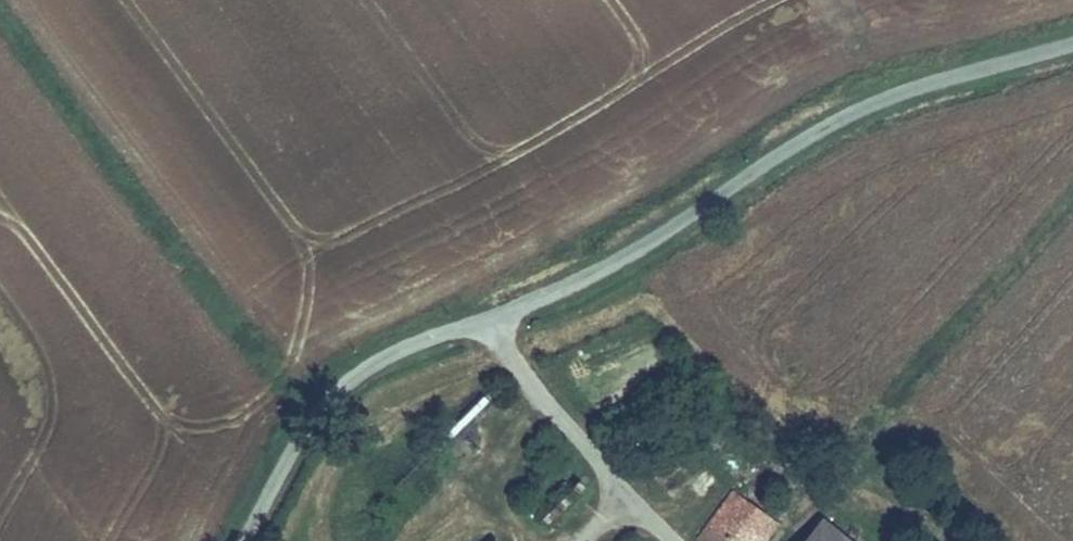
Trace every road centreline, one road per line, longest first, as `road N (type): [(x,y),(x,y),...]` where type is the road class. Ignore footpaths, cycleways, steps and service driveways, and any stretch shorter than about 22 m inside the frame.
road 1 (unclassified): [(1072,45),(845,117),(579,281),(494,320),(407,347),(343,382),(291,455),(246,540)]

